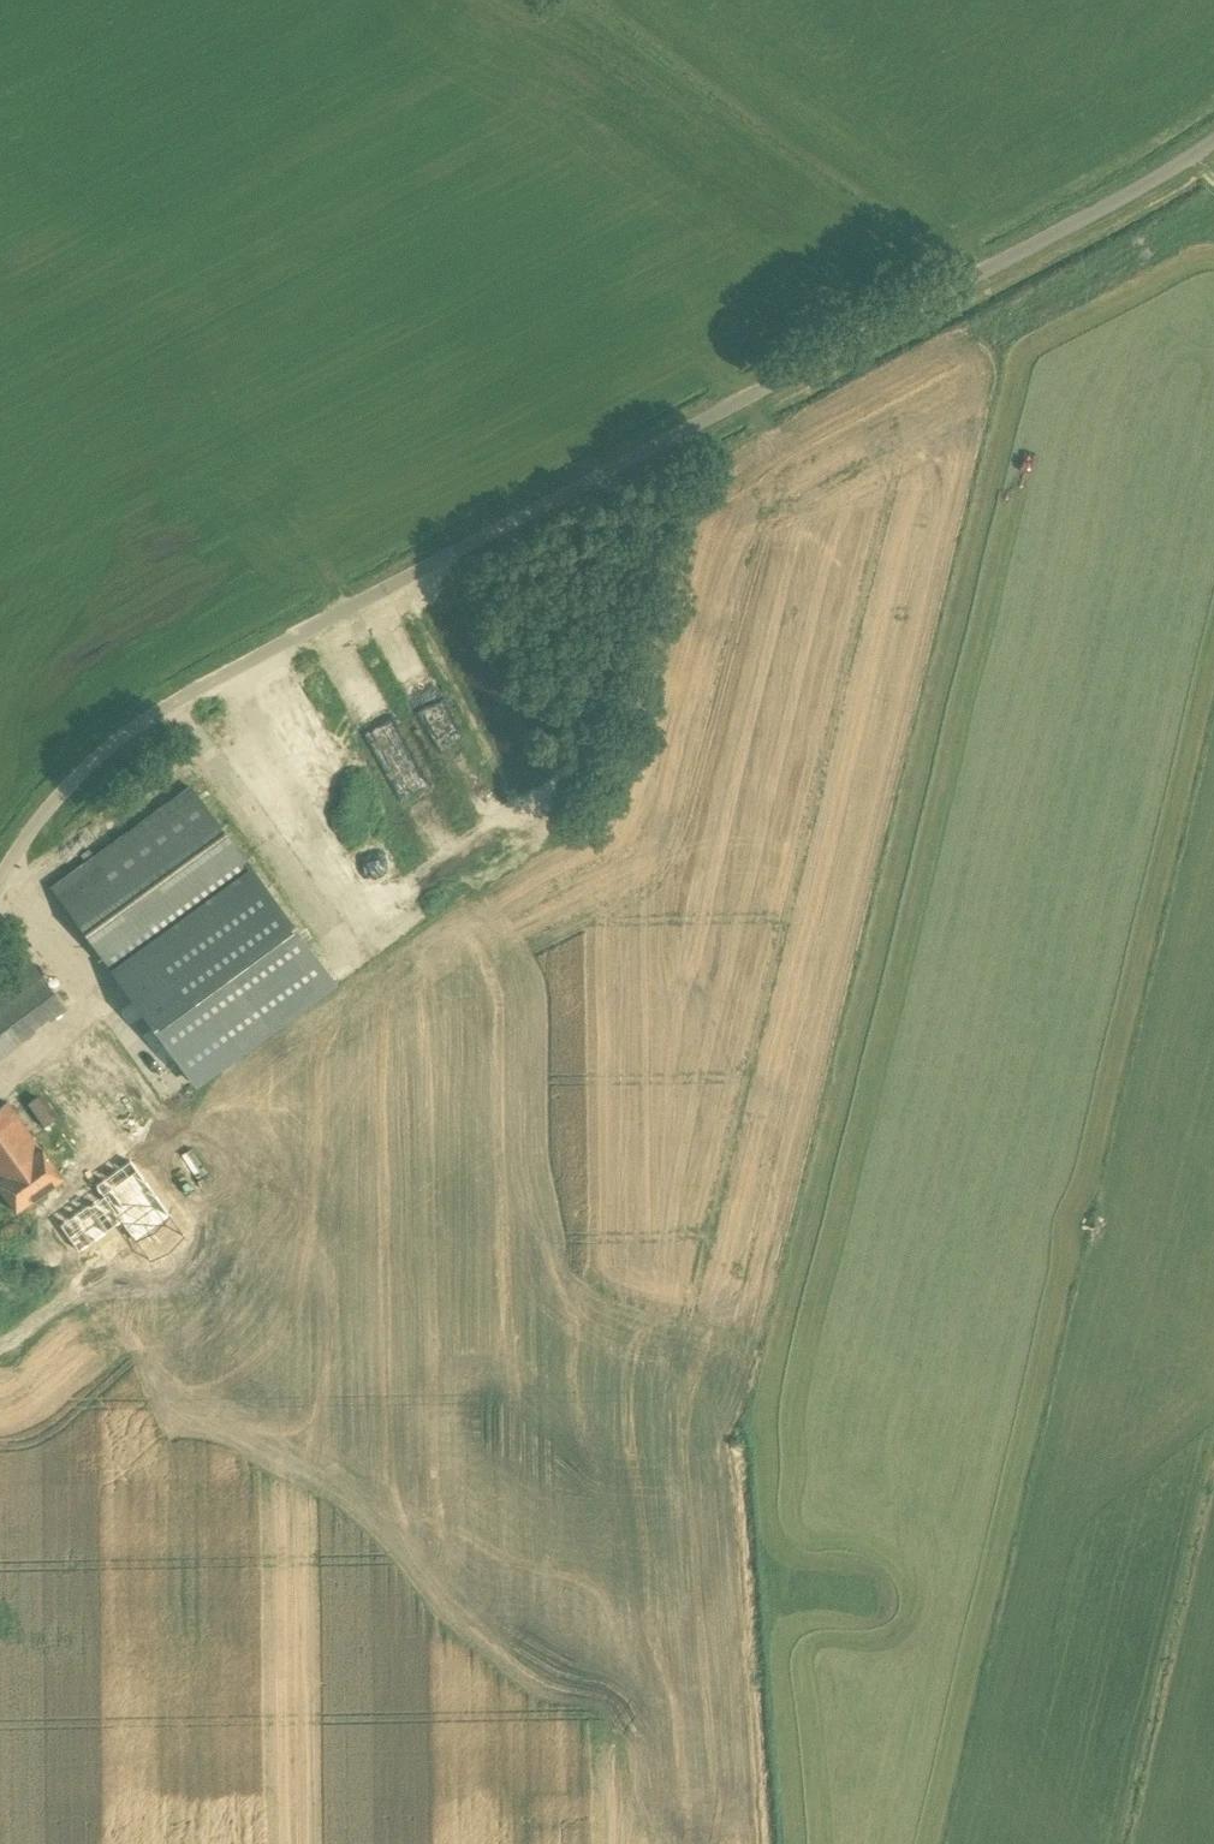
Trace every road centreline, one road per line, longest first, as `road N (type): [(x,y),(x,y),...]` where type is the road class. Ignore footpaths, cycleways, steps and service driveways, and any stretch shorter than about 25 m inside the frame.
road 1 (unclassified): [(0,883),(49,814),(97,765),(228,671),(1175,177),(1213,149)]

